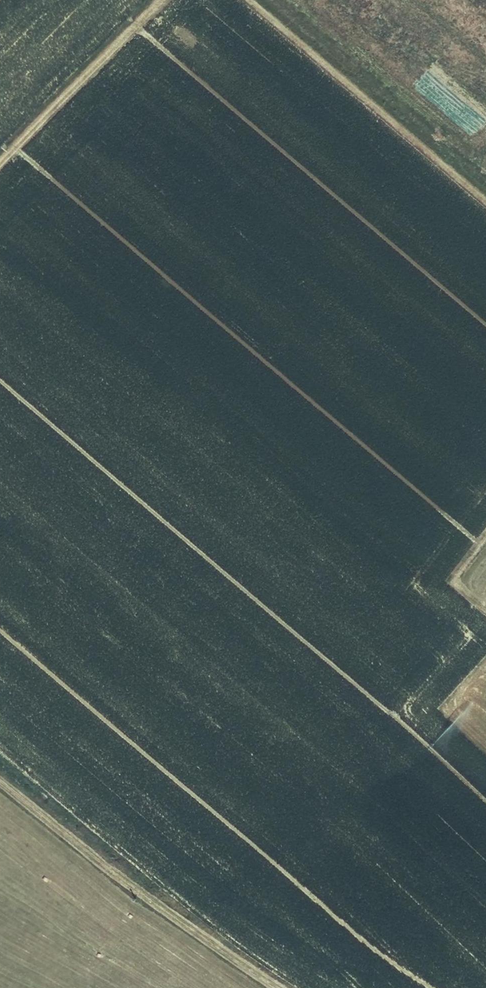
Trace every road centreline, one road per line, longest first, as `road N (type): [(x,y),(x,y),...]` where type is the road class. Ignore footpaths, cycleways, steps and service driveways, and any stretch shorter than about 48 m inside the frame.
road 1 (track): [(0,779),(276,987)]

